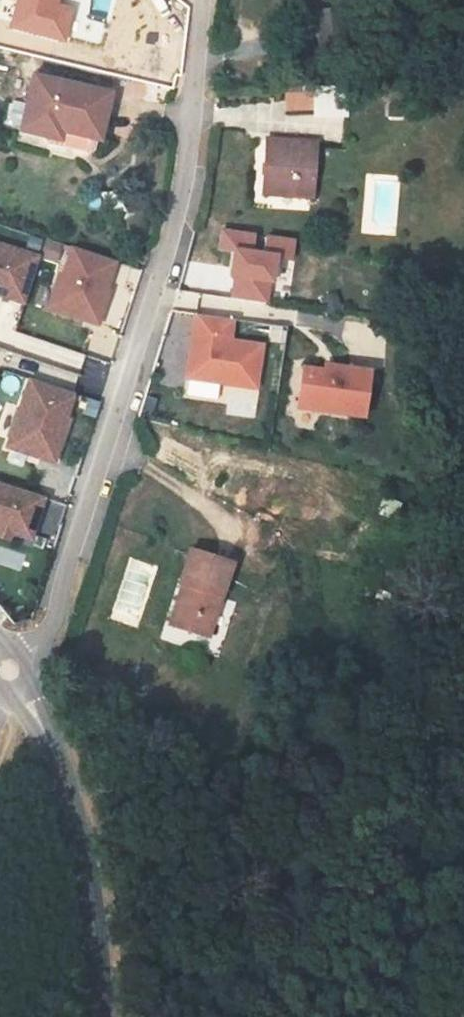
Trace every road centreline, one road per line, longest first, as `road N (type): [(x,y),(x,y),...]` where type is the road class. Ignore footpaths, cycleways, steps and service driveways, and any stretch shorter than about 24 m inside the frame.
road 1 (residential): [(10,672),(53,625),(187,165),(203,0)]
road 2 (tertiary): [(103,1016),(71,797),(10,672)]

